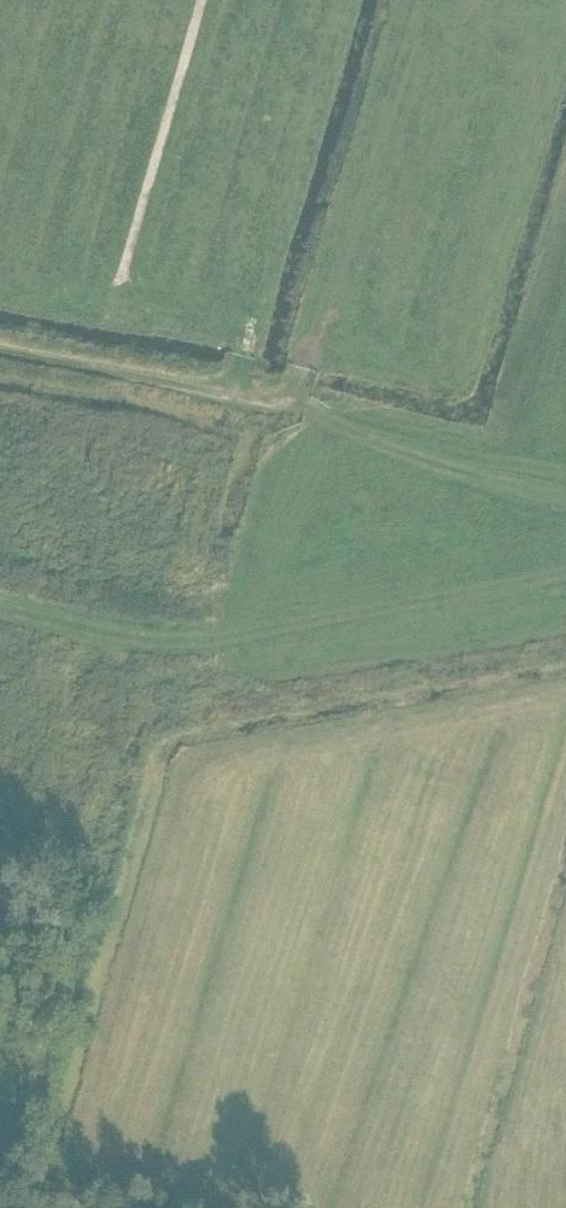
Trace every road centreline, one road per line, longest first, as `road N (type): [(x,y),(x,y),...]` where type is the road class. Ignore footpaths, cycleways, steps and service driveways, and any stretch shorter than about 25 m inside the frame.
road 1 (track): [(0,606),(153,640),(224,638),(565,573)]
road 2 (track): [(0,352),(213,392),(237,382),(249,336)]
road 3 (unclassified): [(0,1202),(45,1034)]
road 4 (track): [(18,1149),(169,1207)]

